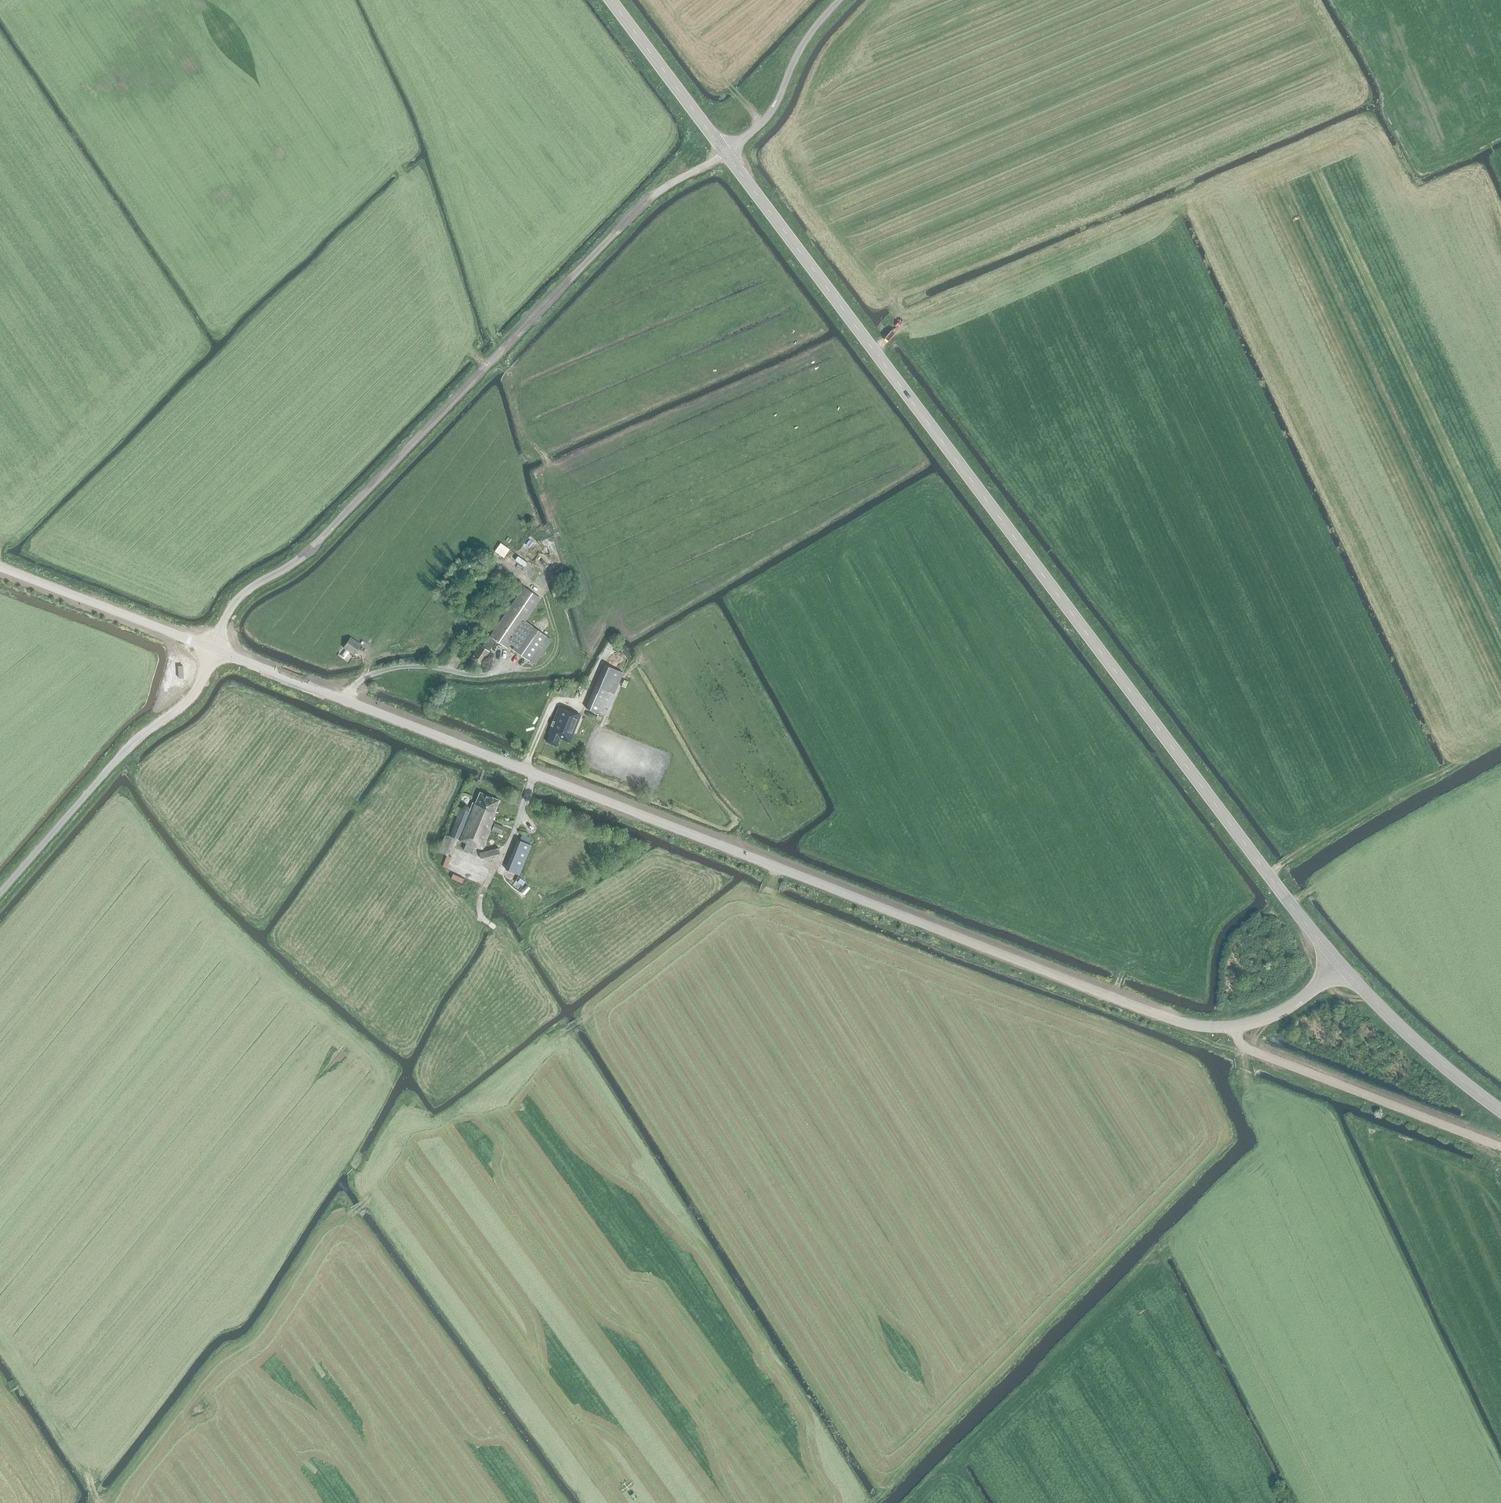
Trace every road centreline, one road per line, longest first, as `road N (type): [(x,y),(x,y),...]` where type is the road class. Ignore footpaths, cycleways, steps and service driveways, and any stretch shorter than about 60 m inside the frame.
road 1 (unclassified): [(1237,1026),(1181,1023),(215,649)]
road 2 (secondary): [(1342,967),(726,153)]
road 3 (unclassified): [(215,649),(246,590),(301,557),(655,194),(726,153)]
road 4 (unclassified): [(0,898),(141,738),(184,709),(215,649)]
road 5 (unclassified): [(1237,1026),(1247,1048),(1500,1147)]
road 6 (unclassified): [(215,649),(0,565)]
road 7 (secondary): [(1500,1111),(1406,1035),(1342,967)]
road 8 (unclassified): [(726,153),(762,123),(794,61),(845,0)]
road 9 (secondary): [(726,153),(611,0)]
road 10 (unclassified): [(1342,967),(1302,999),(1237,1026)]

